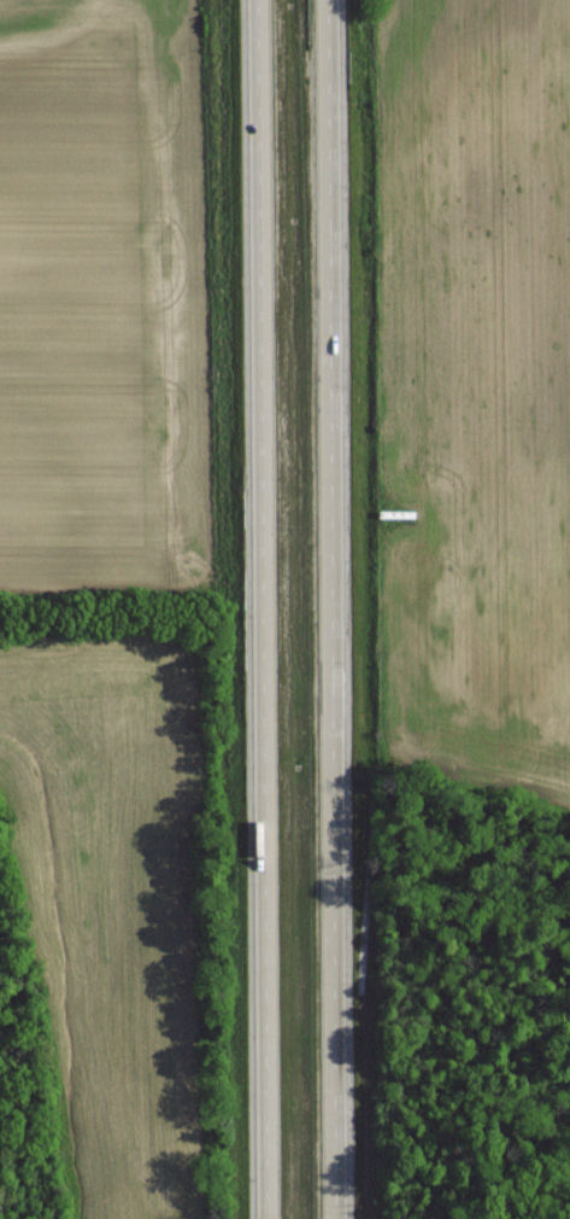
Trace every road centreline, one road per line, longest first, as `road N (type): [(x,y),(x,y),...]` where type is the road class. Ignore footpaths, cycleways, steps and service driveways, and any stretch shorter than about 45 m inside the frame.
road 1 (motorway): [(337,1218),(326,0)]
road 2 (motorway): [(255,0),(261,1218)]

